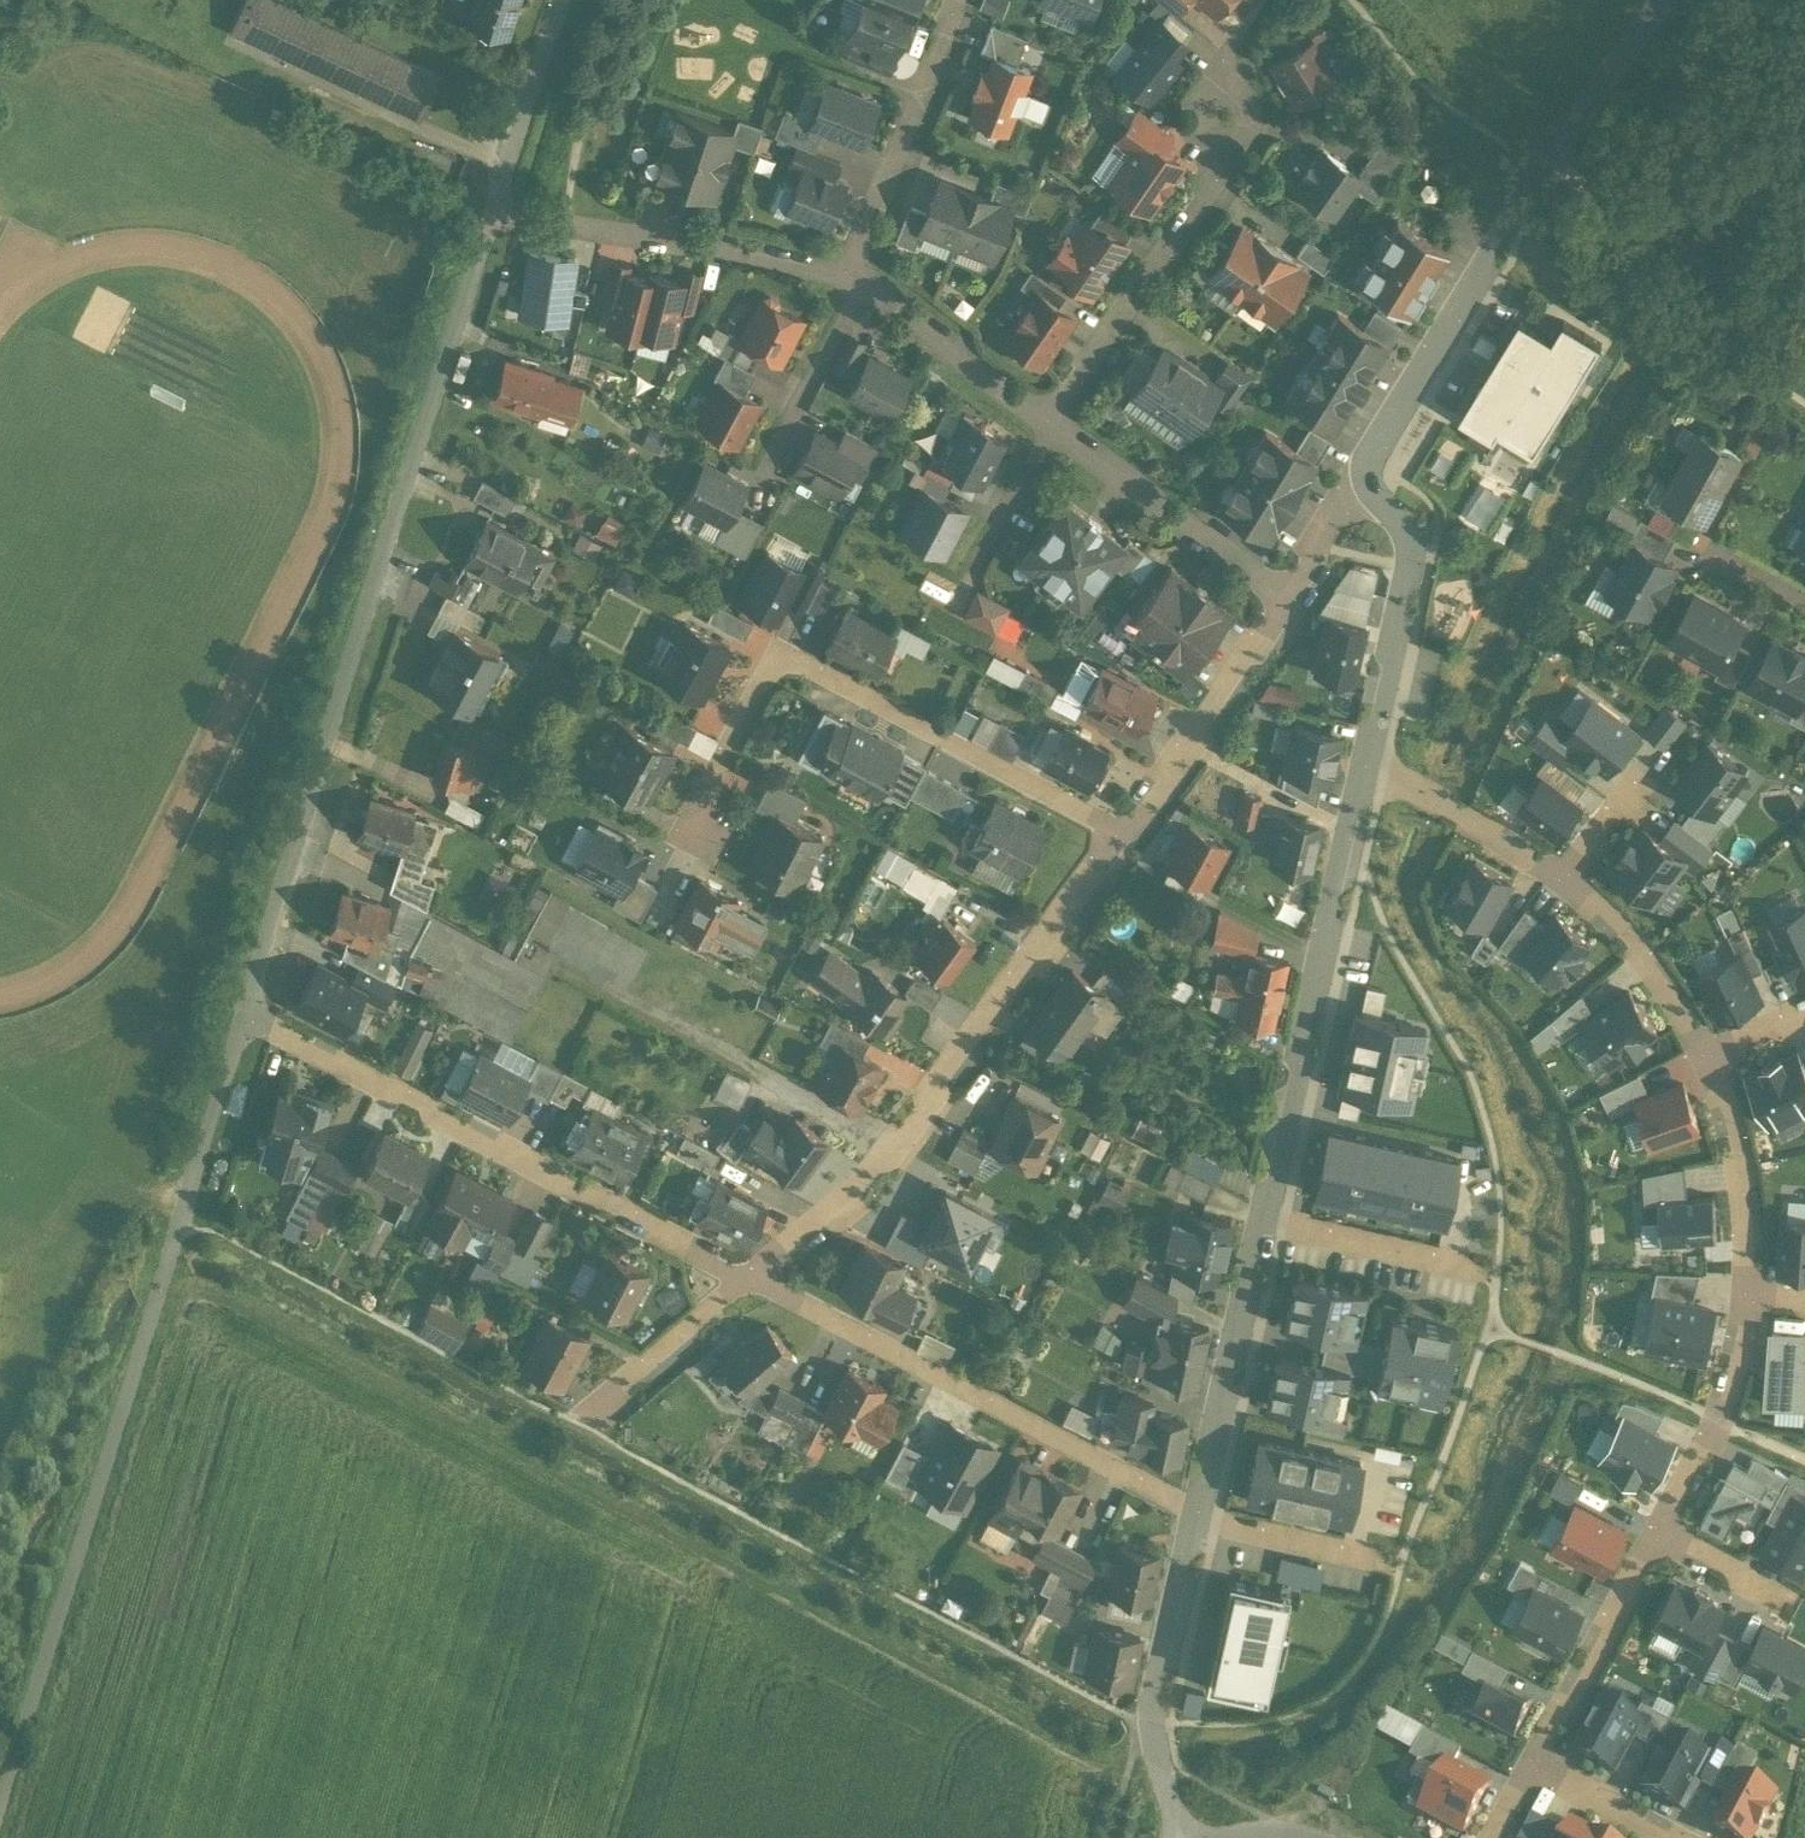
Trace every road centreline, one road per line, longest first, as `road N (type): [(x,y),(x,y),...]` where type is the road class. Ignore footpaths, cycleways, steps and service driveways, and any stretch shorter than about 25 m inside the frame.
road 1 (track): [(1301,1837),(1134,1724),(212,1231),(179,1220)]
road 2 (residential): [(495,212),(246,1012)]
road 3 (unclassified): [(179,1220),(0,1803)]
road 4 (residential): [(1114,829),(783,650),(680,827)]
road 5 (residential): [(1114,829),(862,1174),(747,1272)]
road 6 (residential): [(1666,0),(1550,157),(1351,480)]
road 7 (residential): [(747,1272),(246,1012)]
road 8 (residential): [(1194,1511),(747,1272)]
road 9 (residential): [(1262,1222),(1364,765)]
road 10 (residential): [(1050,421),(1214,188),(1237,102)]
road 11 (residential): [(495,212),(860,271)]
road 12 (residential): [(1187,1837),(1148,1732),(1194,1511)]
road 13 (residential): [(1364,765),(1417,559),(1405,522),(1351,480)]
road 14 (residential): [(1194,1511),(1262,1222)]
road 15 (residential): [(1280,591),(1114,829)]
road 16 (residential): [(860,271),(962,0)]
road 17 (residential): [(1050,421),(1280,591)]
road 18 (residential): [(1658,1533),(1530,1766)]
road 19 (residential): [(1754,1297),(1739,1379),(1658,1533)]
road 20 (residential): [(1710,1057),(1739,1148),(1758,1272),(1754,1297)]
road 21 (residential): [(860,271),(944,328),(970,363),(1050,421)]
road 22 (residential): [(1568,875),(1660,968),(1710,1057)]
road 23 (residential): [(1364,765),(1434,796),(1568,875)]
road 24 (residential): [(747,1272),(575,1427)]
road 25 (residential): [(1262,1222),(1480,1273)]
road 26 (residential): [(564,0),(495,212)]
road 27 (residential): [(246,1012),(179,1220)]
road 28 (residential): [(1387,1560),(1194,1511)]
road 29 (residential): [(860,271),(782,438)]
road 30 (residential): [(1530,1766),(1673,1837)]
road 31 (residential): [(1658,1533),(1783,1599)]
road 32 (residential): [(1050,421),(984,539)]
road 33 (residential): [(1351,480),(1280,591)]

